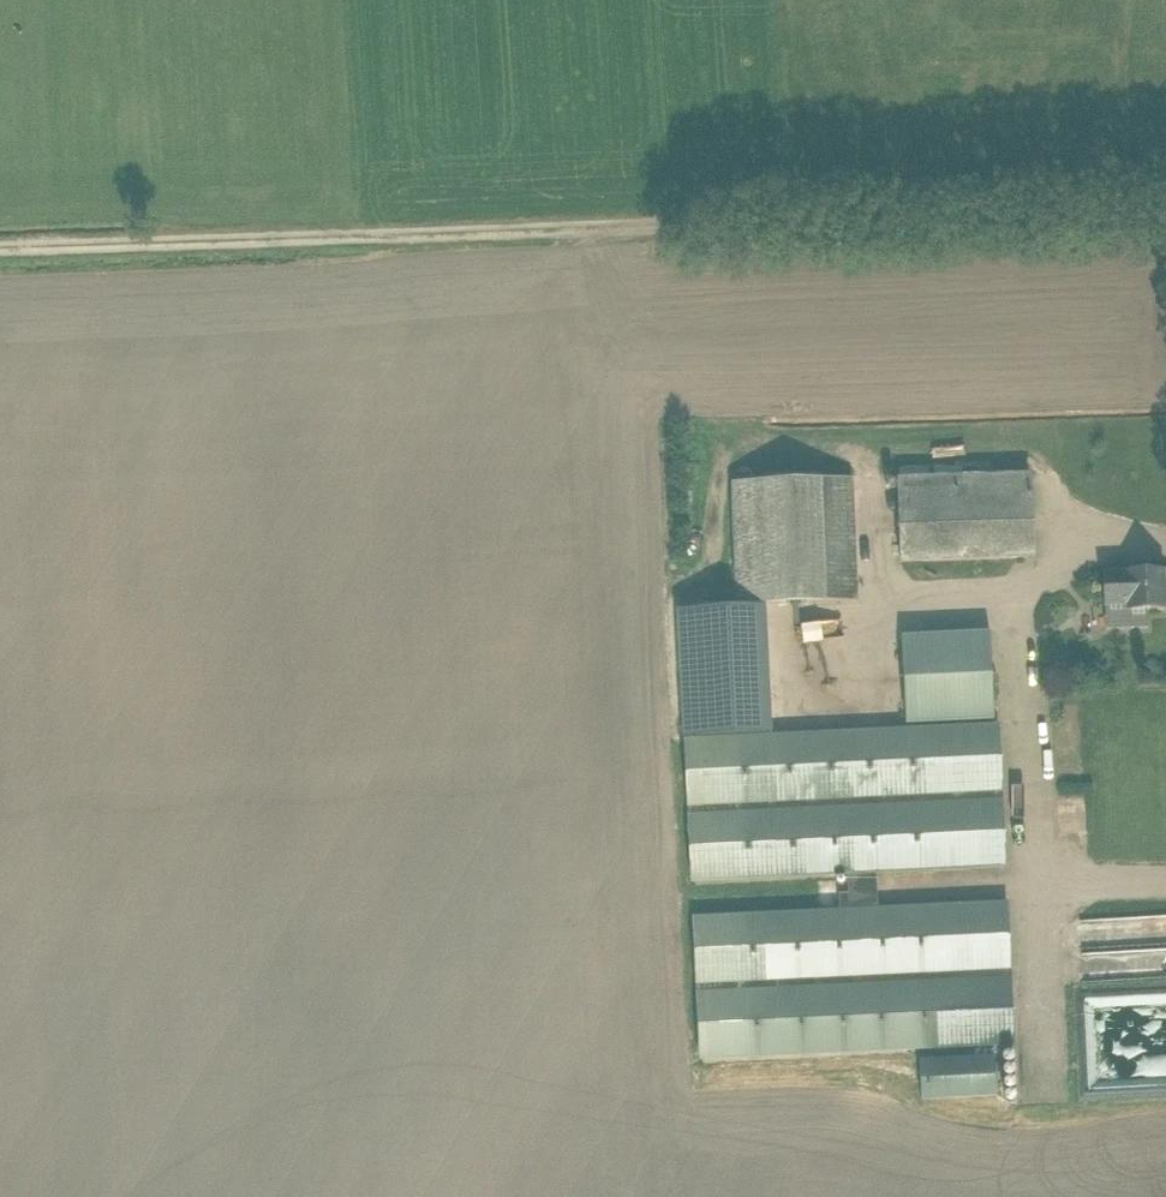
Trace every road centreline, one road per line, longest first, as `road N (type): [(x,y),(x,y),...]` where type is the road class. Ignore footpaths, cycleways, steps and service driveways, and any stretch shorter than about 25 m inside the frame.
road 1 (track): [(1165,210),(0,253)]

